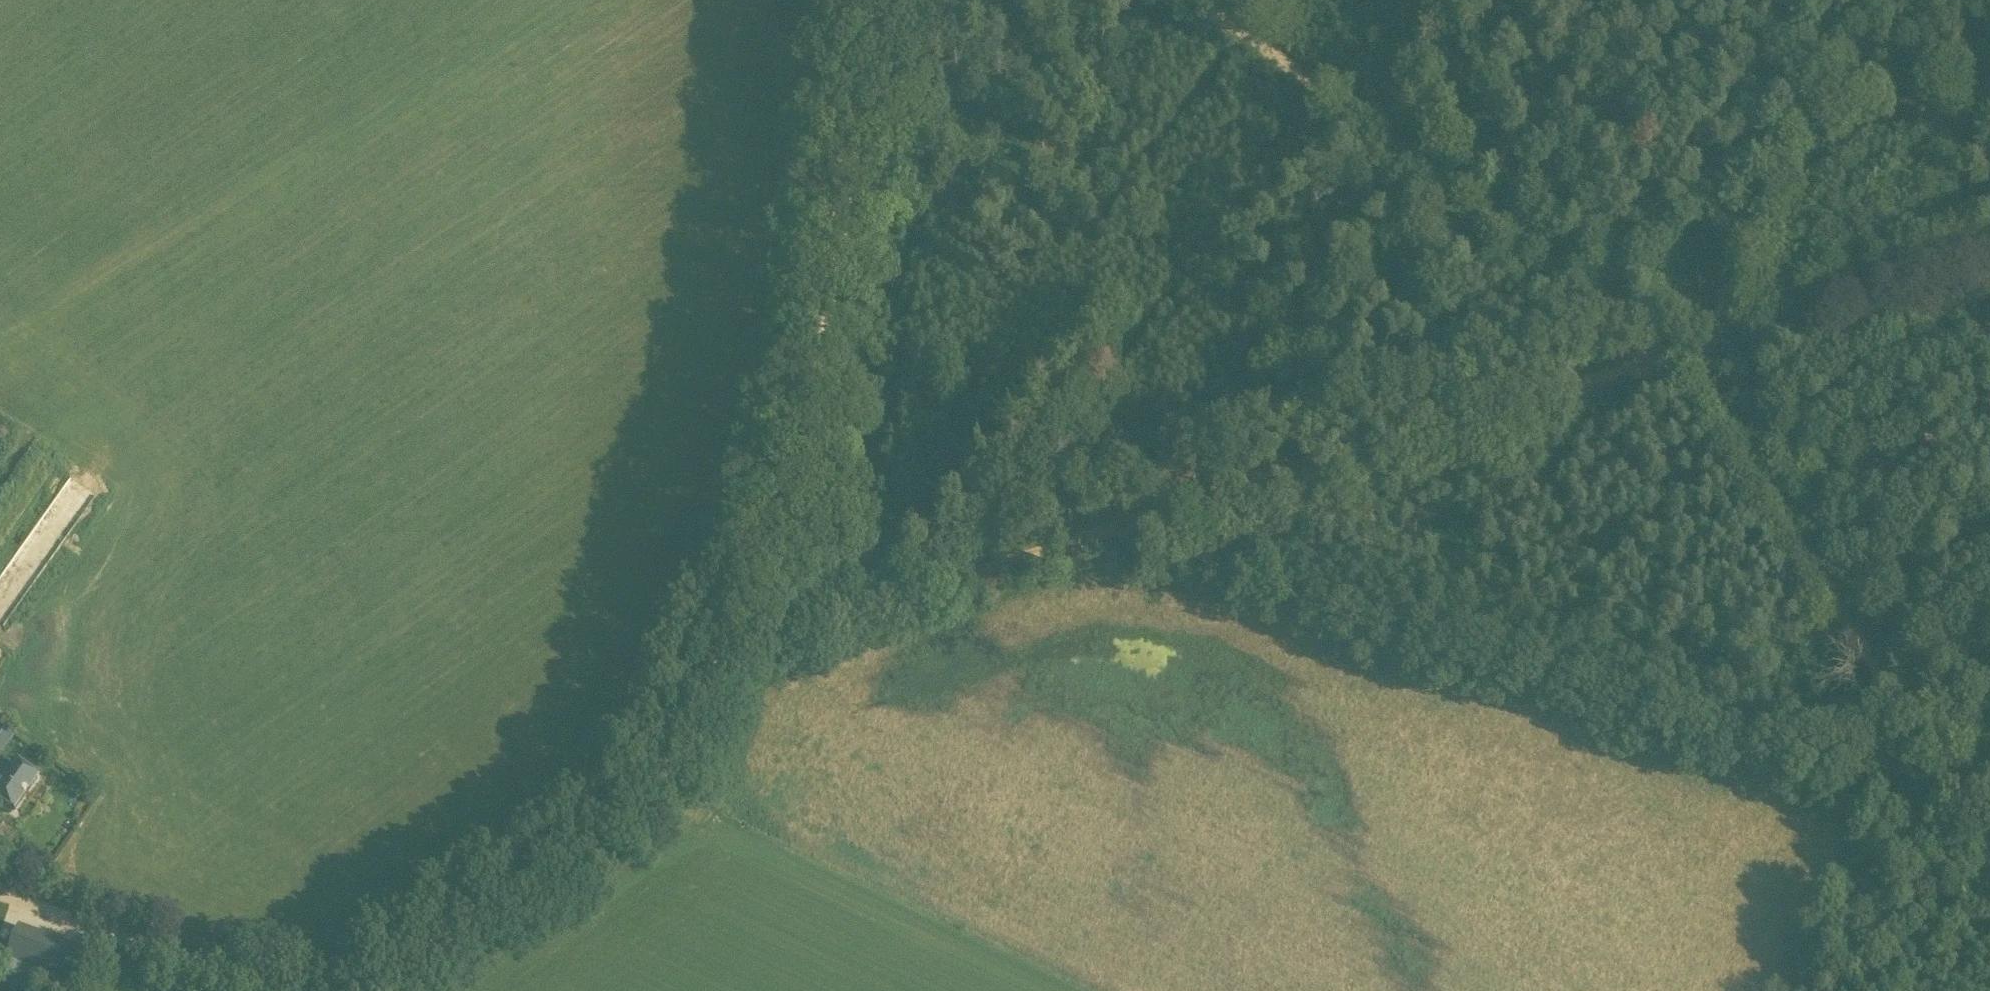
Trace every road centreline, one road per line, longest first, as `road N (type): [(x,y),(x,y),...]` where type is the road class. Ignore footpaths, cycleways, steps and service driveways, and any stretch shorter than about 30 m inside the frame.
road 1 (track): [(729,641),(1695,354)]
road 2 (track): [(877,0),(788,520),(729,641)]
road 3 (track): [(1198,0),(1695,354)]
road 4 (track): [(1695,354),(1708,393),(1989,859)]
road 5 (track): [(729,641),(635,804),(376,990)]
road 6 (track): [(1989,264),(1695,354)]

